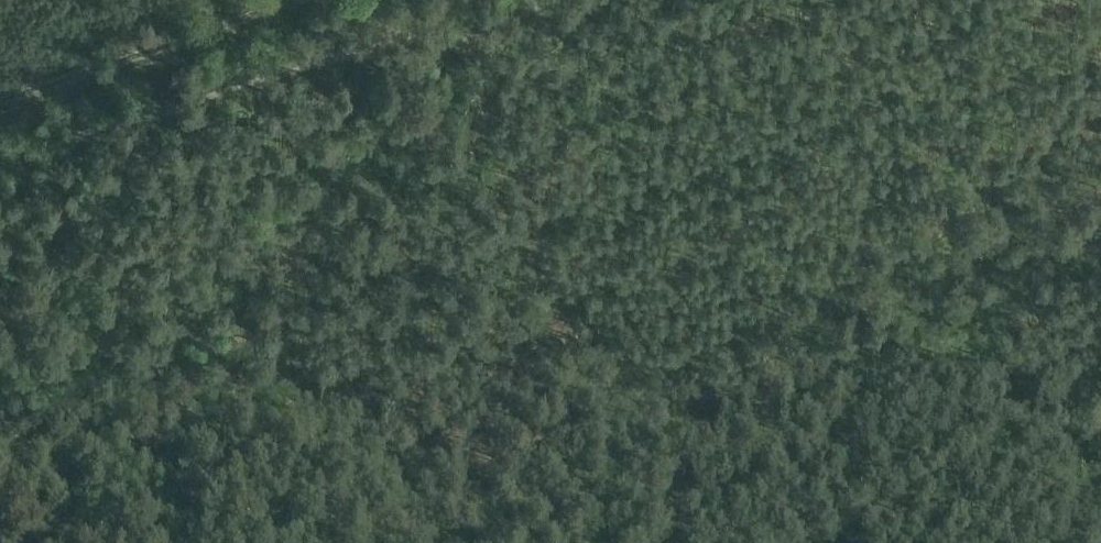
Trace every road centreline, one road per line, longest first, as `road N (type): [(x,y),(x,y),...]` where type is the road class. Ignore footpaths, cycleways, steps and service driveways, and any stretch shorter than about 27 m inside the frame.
road 1 (track): [(558,0),(0,166)]
road 2 (track): [(302,0),(0,101)]

